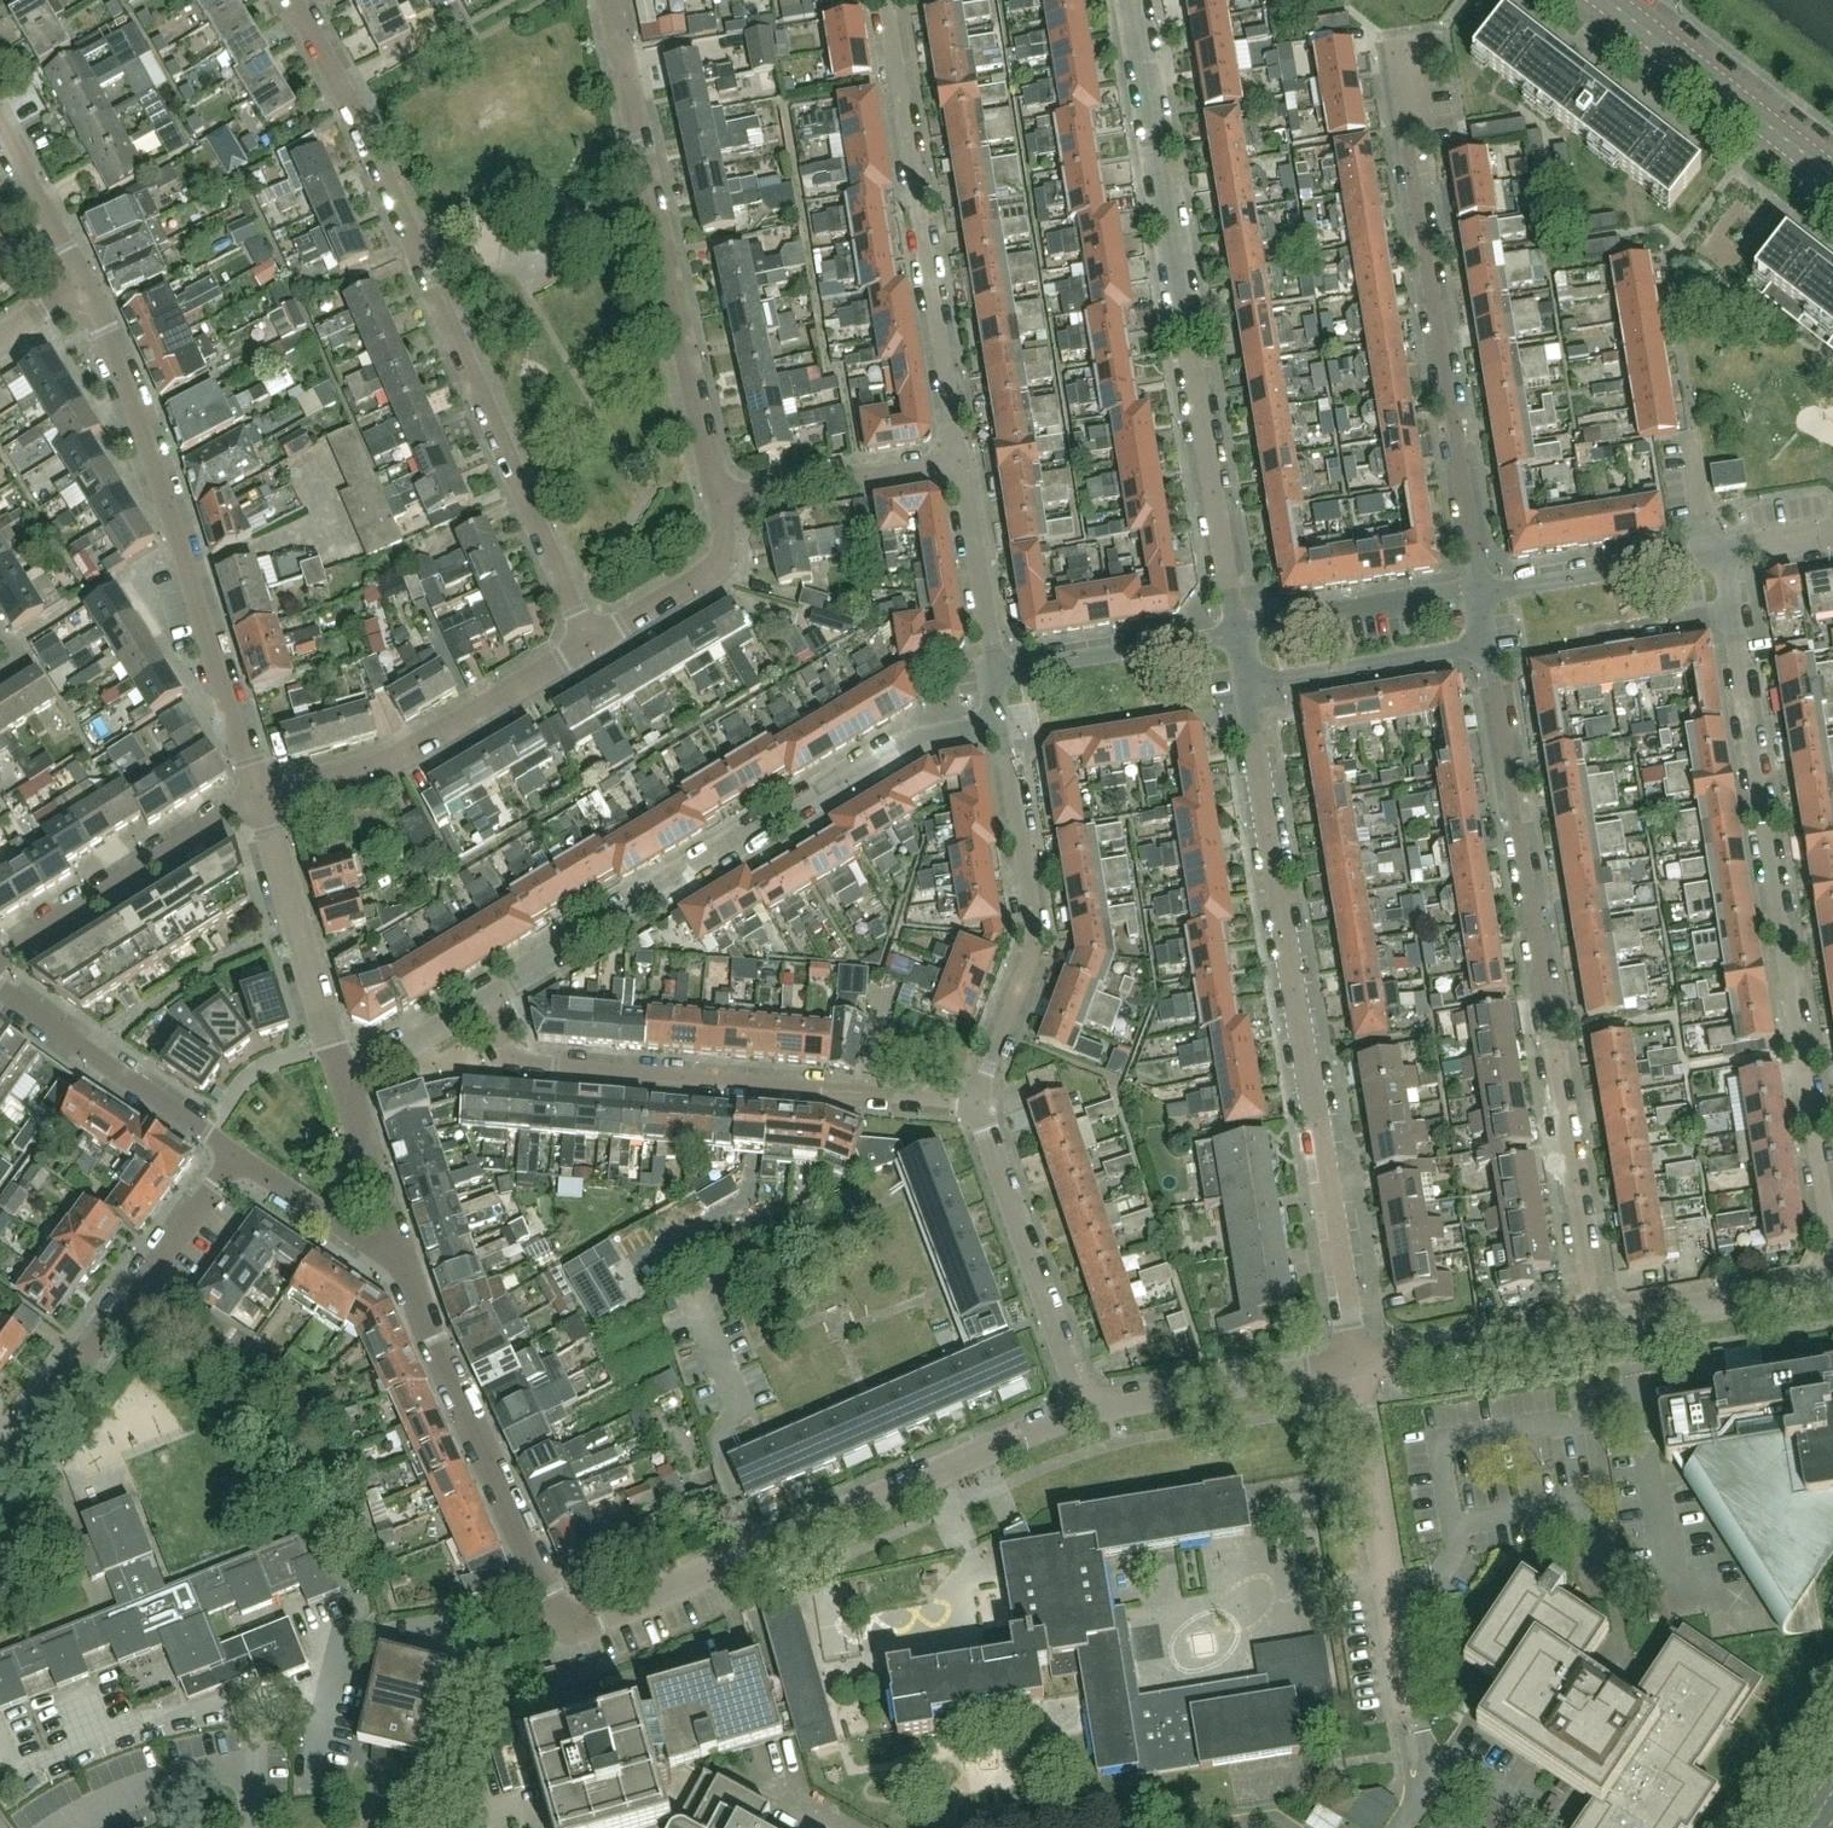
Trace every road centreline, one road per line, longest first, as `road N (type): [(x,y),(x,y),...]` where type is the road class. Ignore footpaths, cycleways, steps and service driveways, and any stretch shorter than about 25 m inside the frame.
road 1 (residential): [(588,639),(358,115),(295,0)]
road 2 (residential): [(1596,1322),(1486,645)]
road 3 (residential): [(1353,1361),(1246,684)]
road 4 (residential): [(1242,633),(1133,0)]
road 5 (residential): [(1832,1234),(1733,612)]
road 6 (residential): [(478,1002),(898,747),(1003,724)]
road 7 (residential): [(1478,593),(1392,39)]
road 8 (residential): [(575,1625),(1081,1412)]
road 9 (residential): [(259,796),(138,418),(83,286)]
road 10 (residential): [(977,1109),(944,1100),(516,1062),(478,1002)]
road 11 (residential): [(718,499),(611,0)]
road 12 (residential): [(959,463),(887,0)]
road 13 (residential): [(575,1625),(553,1615),(404,1265)]
road 14 (residential): [(0,1475),(237,1153)]
road 15 (residential): [(977,1109),(1034,932),(1003,724)]
road 16 (residential): [(259,796),(391,757),(588,639)]
road 17 (residential): [(1408,1704),(1353,1361)]
road 18 (residential): [(1081,1412),(977,1109)]
road 19 (residential): [(0,962),(259,796)]
road 20 (residential): [(340,1083),(259,796)]
road 21 (residential): [(237,1153),(0,987)]
road 22 (secondary): [(1832,176),(1607,0)]
road 23 (residential): [(1081,1412),(1353,1361)]
road 24 (residential): [(995,672),(1242,633)]
road 25 (residential): [(1353,1361),(1596,1322)]
road 26 (residential): [(718,499),(959,463)]
road 27 (residential): [(1246,684),(1486,645)]
road 28 (residential): [(1242,633),(1260,621),(1478,593)]
road 29 (residential): [(1596,1322),(1832,1284)]
road 30 (residential): [(1478,593),(1708,557)]
road 31 (residential): [(588,639),(719,562),(726,536),(718,499)]
road 32 (residential): [(995,672),(959,463)]
road 33 (residential): [(404,1265),(237,1153)]
road 34 (residential): [(340,1083),(404,1265)]
road 35 (residential): [(83,286),(0,133)]
road 36 (residential): [(340,1083),(478,1002)]
road 37 (residential): [(1579,637),(1733,612)]

